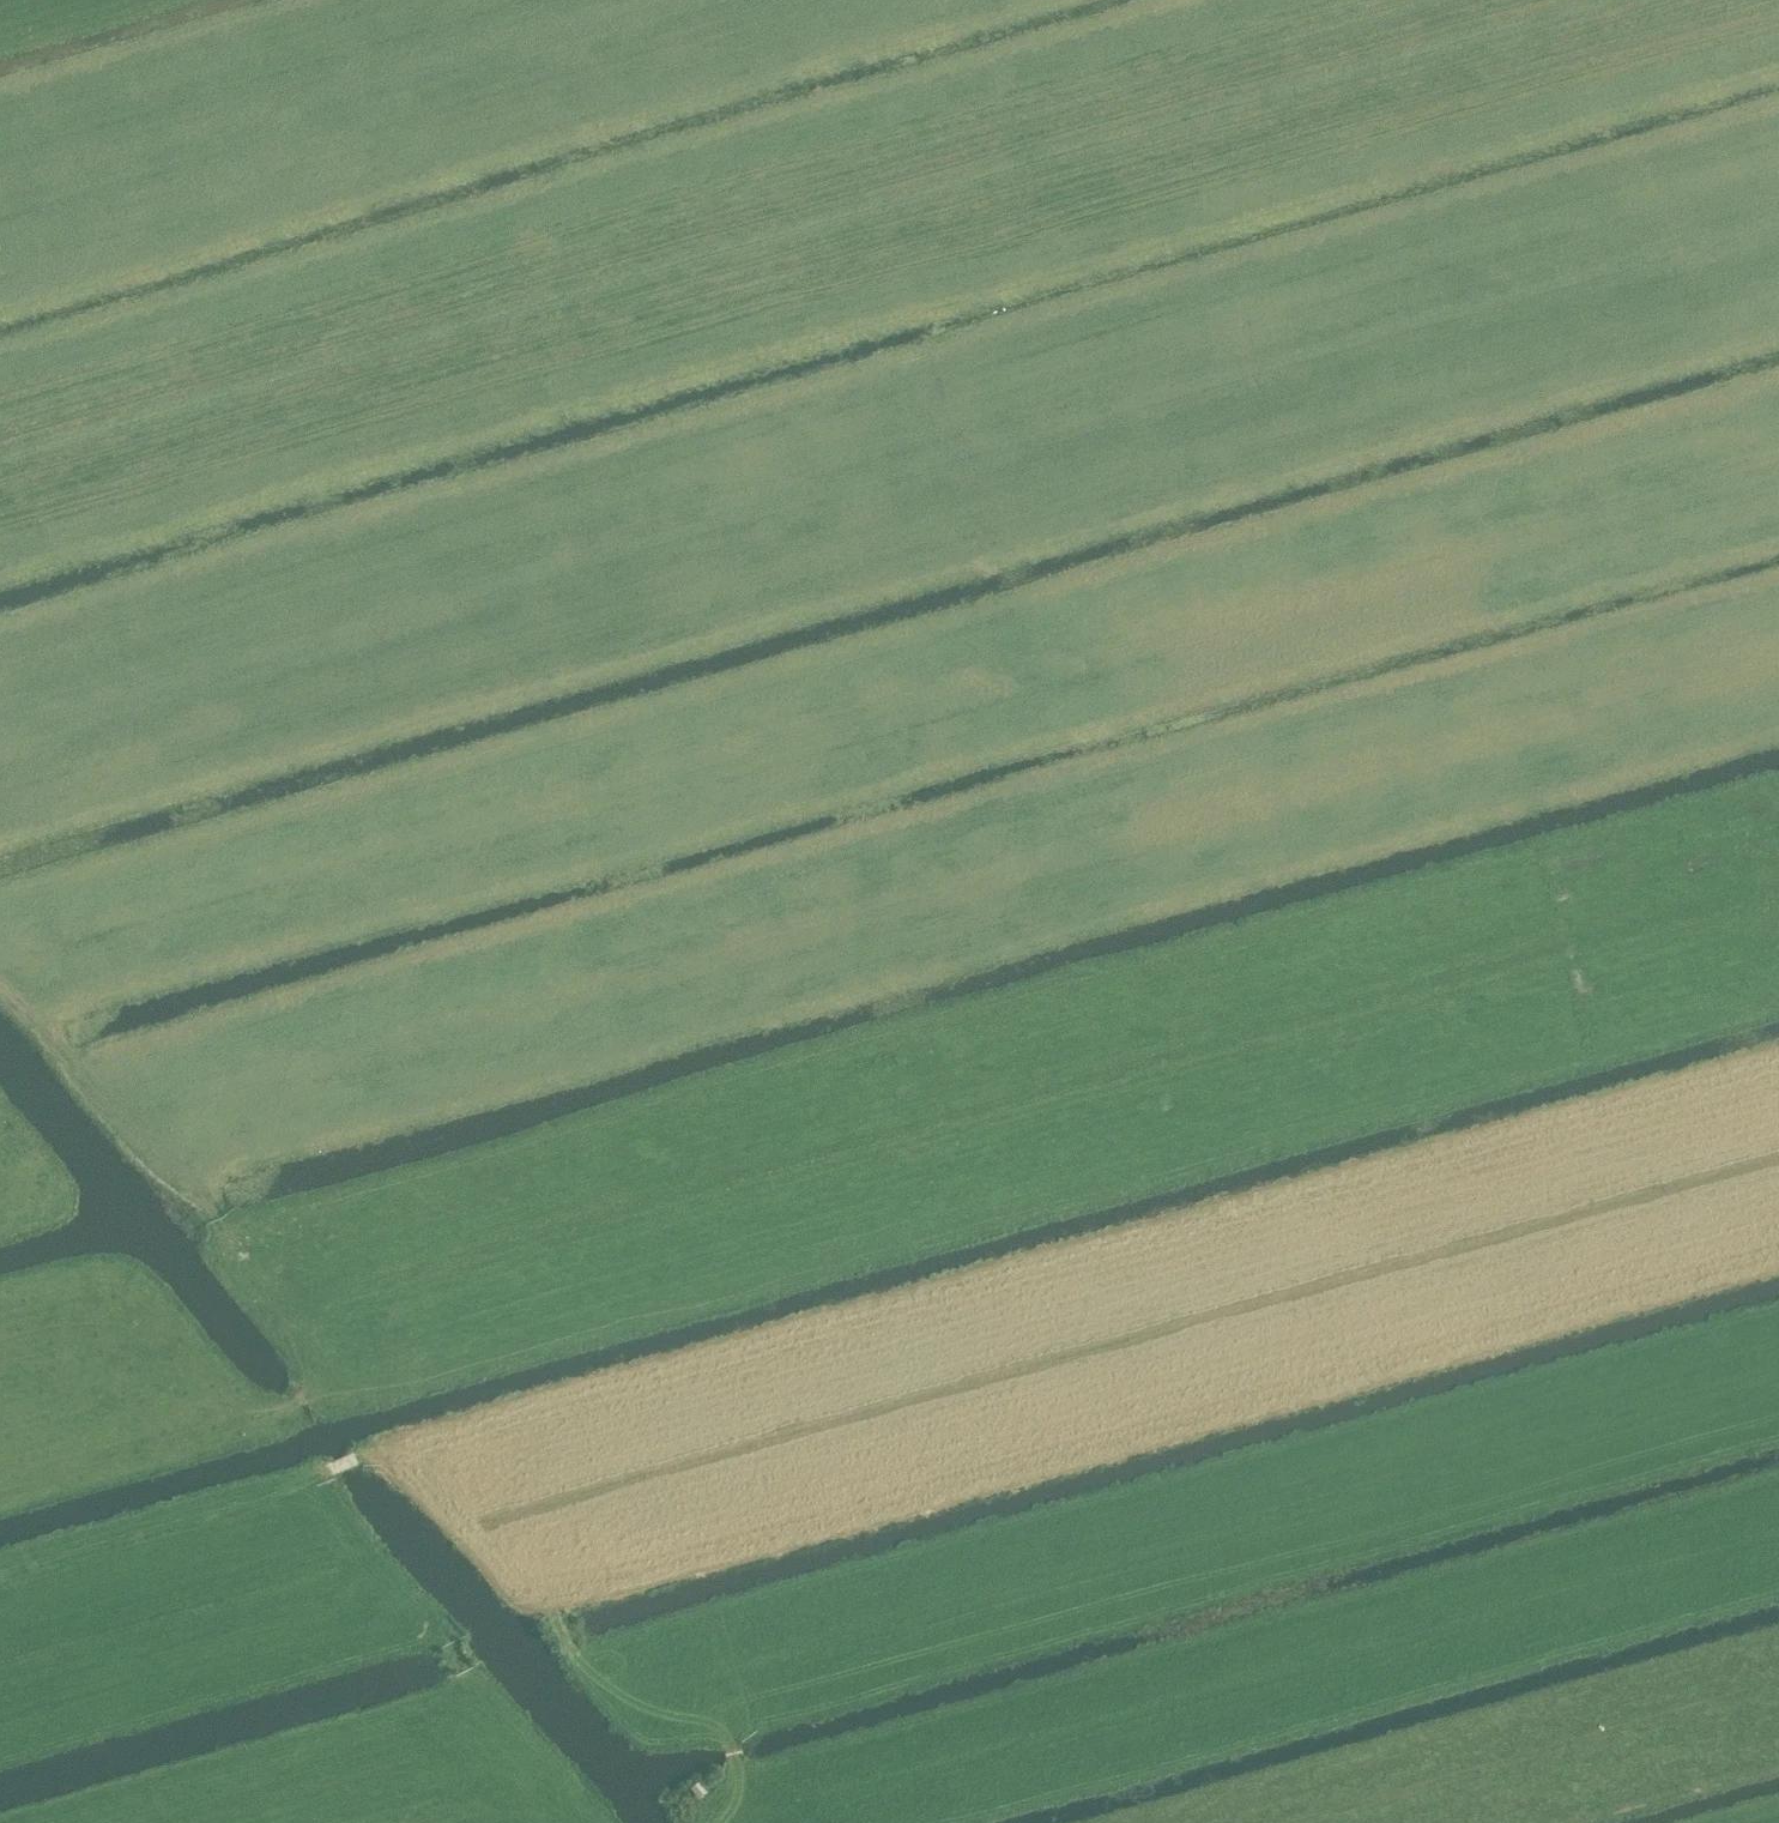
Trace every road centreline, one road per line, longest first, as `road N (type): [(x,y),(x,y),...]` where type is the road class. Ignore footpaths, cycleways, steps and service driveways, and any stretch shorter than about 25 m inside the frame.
road 1 (track): [(0,1486),(146,1444),(266,1424),(326,1382),(221,1235),(201,1170),(80,1074),(0,977)]

